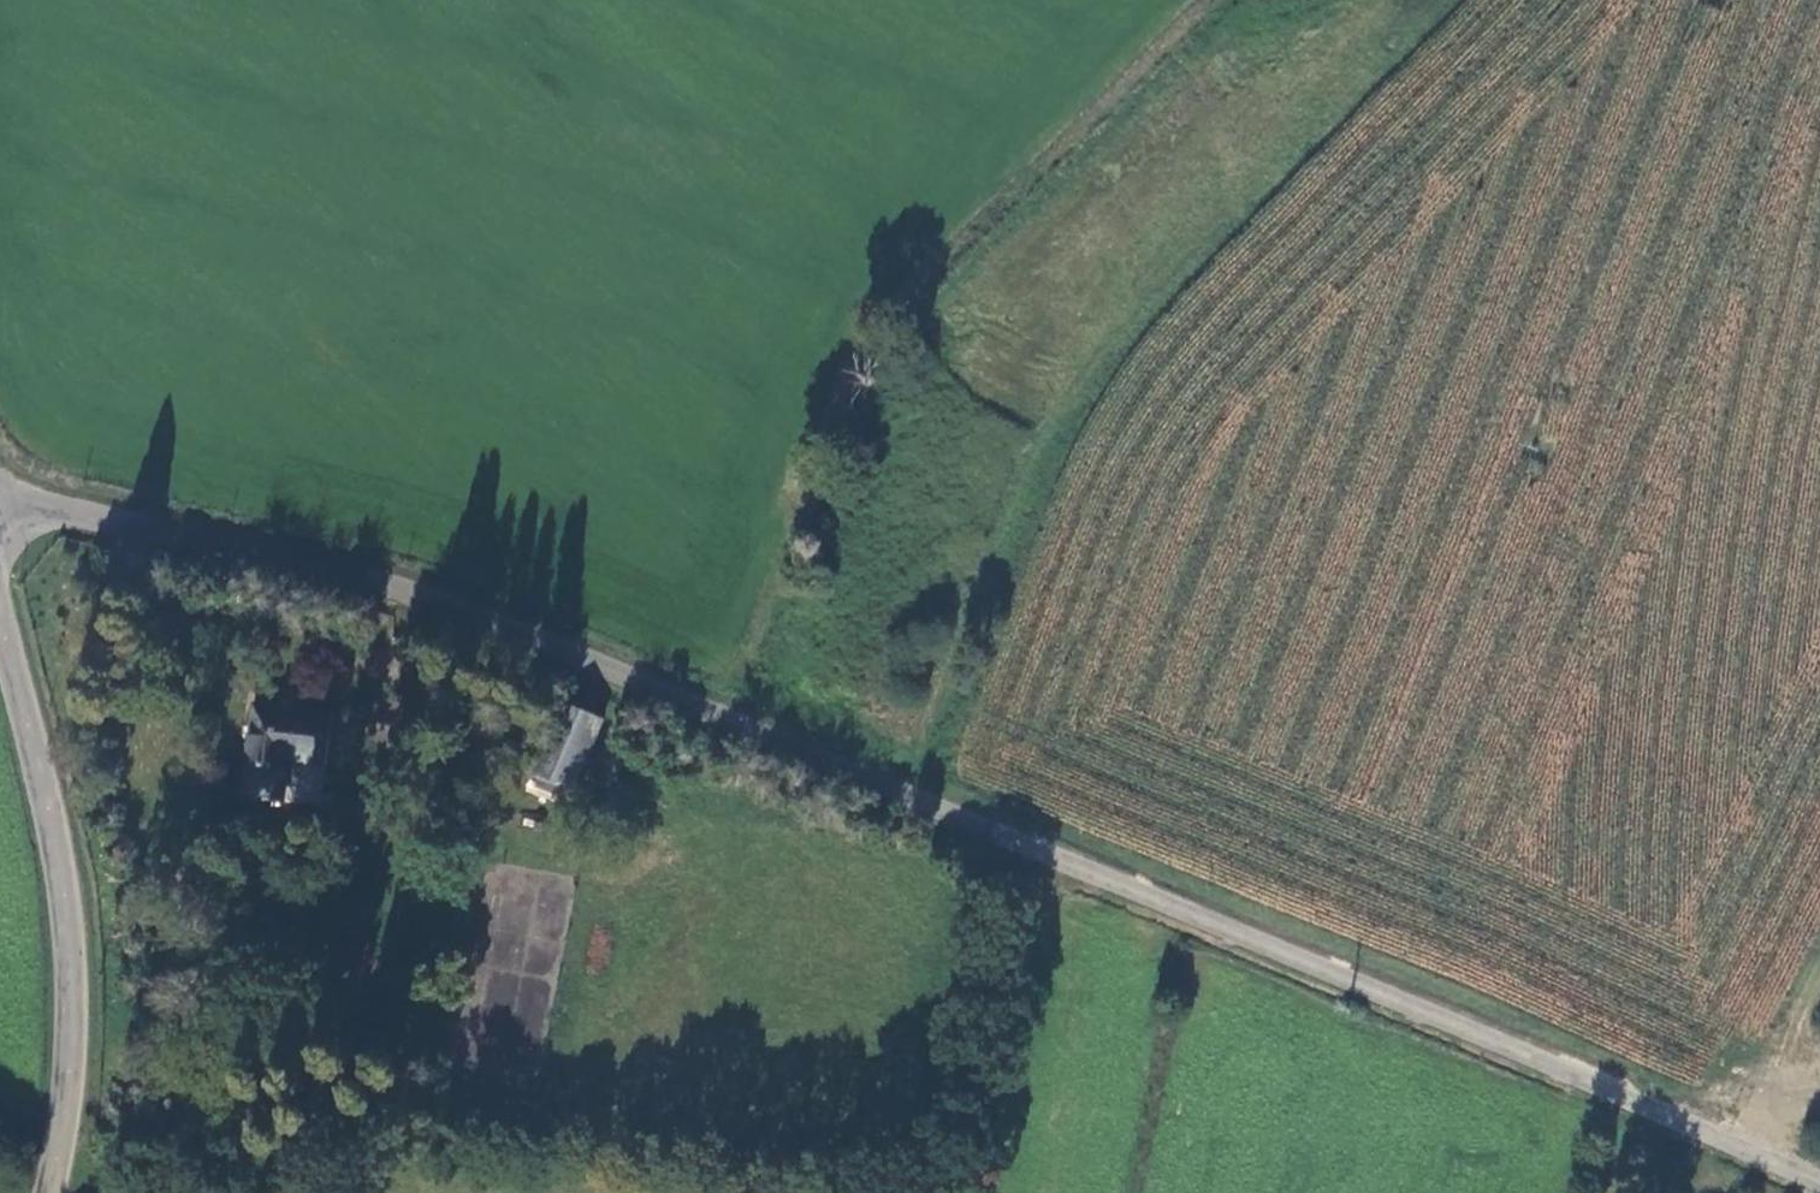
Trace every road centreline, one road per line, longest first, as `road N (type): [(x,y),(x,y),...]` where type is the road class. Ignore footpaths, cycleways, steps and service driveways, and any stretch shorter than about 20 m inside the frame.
road 1 (unclassified): [(1819,1185),(908,788),(463,607),(317,564),(0,500)]
road 2 (tertiary): [(44,1192),(67,1069),(64,928),(0,627)]

